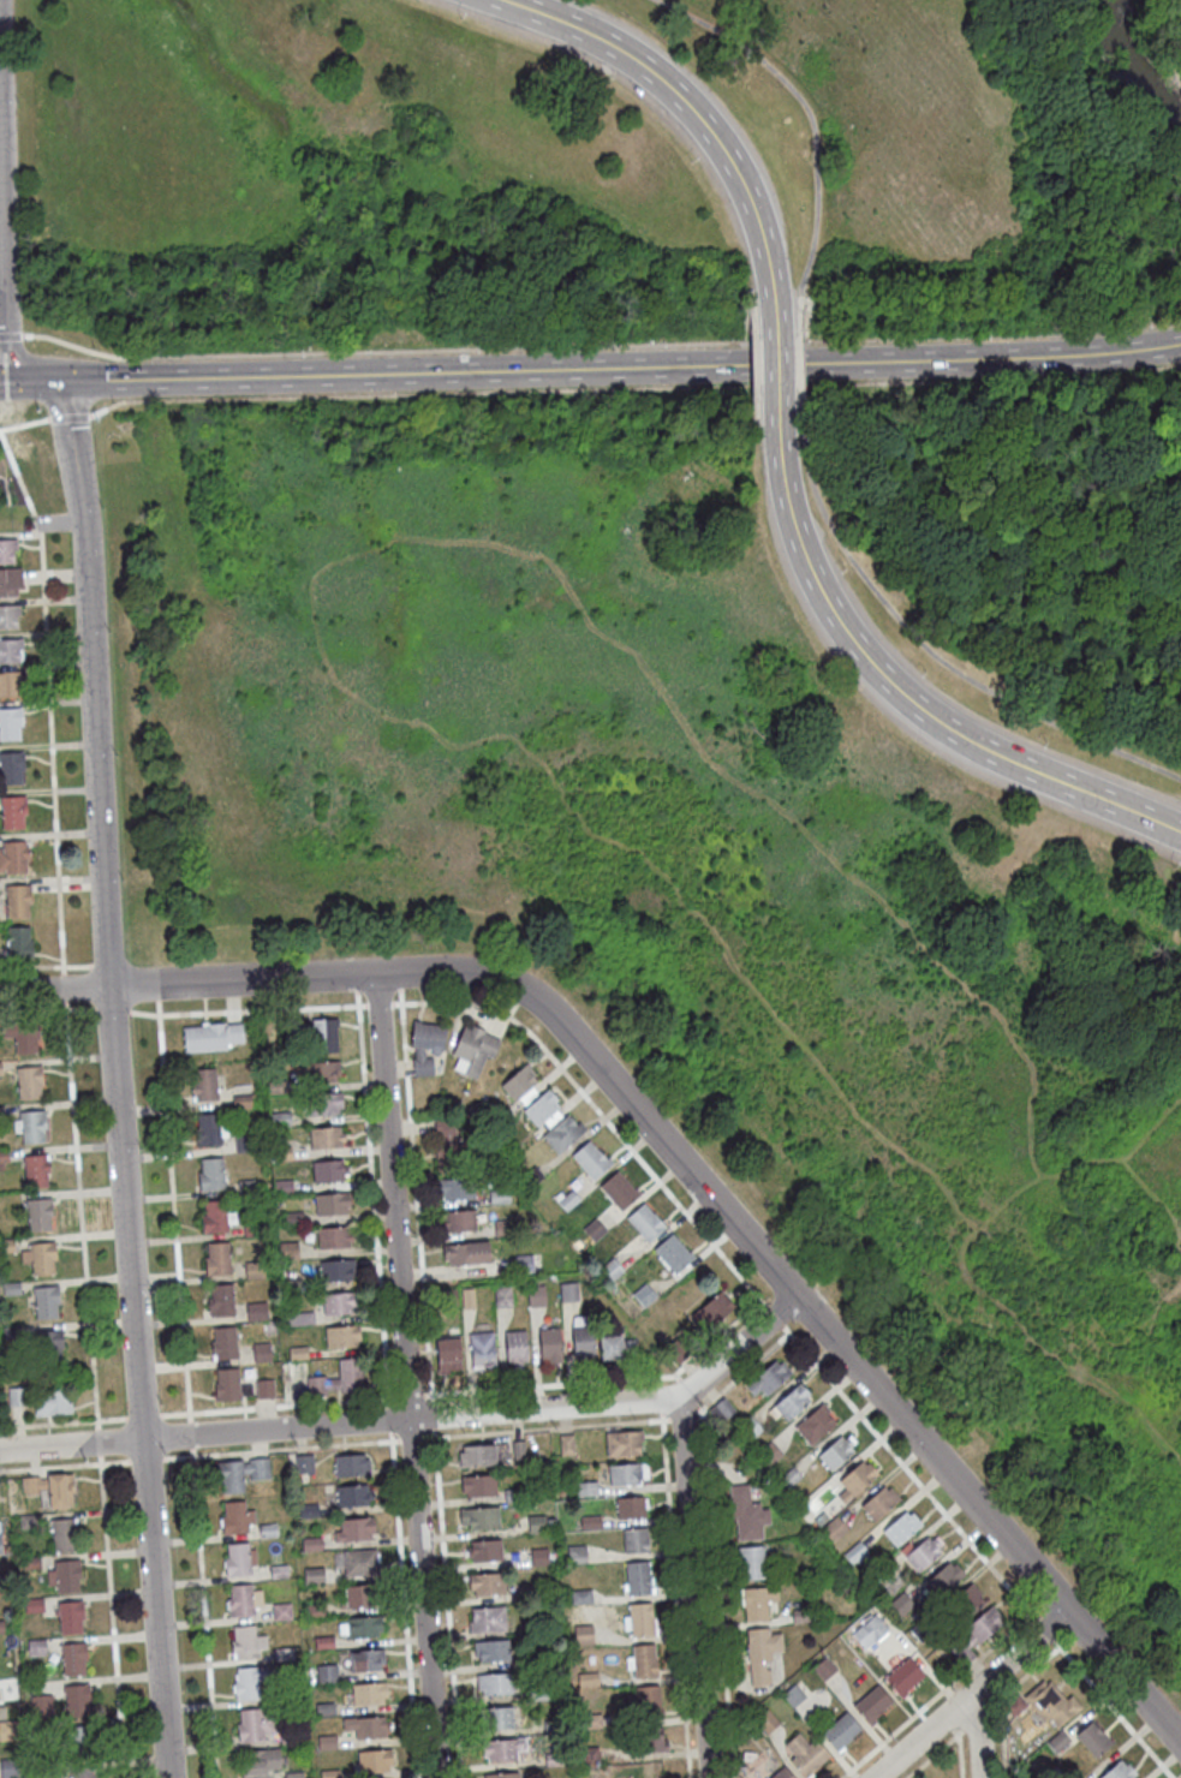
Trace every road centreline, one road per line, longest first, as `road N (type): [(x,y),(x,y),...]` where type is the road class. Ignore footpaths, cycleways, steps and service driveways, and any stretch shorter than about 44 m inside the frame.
road 1 (residential): [(1180,1742),(523,989),(449,969),(0,989)]
road 2 (residential): [(171,1777),(108,986),(84,533),(60,381)]
road 3 (secondary): [(1180,344),(1040,358),(60,381)]
road 4 (residential): [(797,1296),(692,1389),(661,1401),(0,1450)]
road 5 (residential): [(437,1777),(375,974)]
road 6 (secondary): [(776,413),(787,511),(800,551),(825,603),(887,681),(967,744),(1180,837)]
road 7 (secondary): [(500,0),(624,53),(722,142),(754,205),(771,293)]
road 8 (residential): [(709,1777),(680,1396)]
road 9 (residential): [(1067,1610),(874,1777)]
road 10 (secondary): [(771,293),(776,413)]

